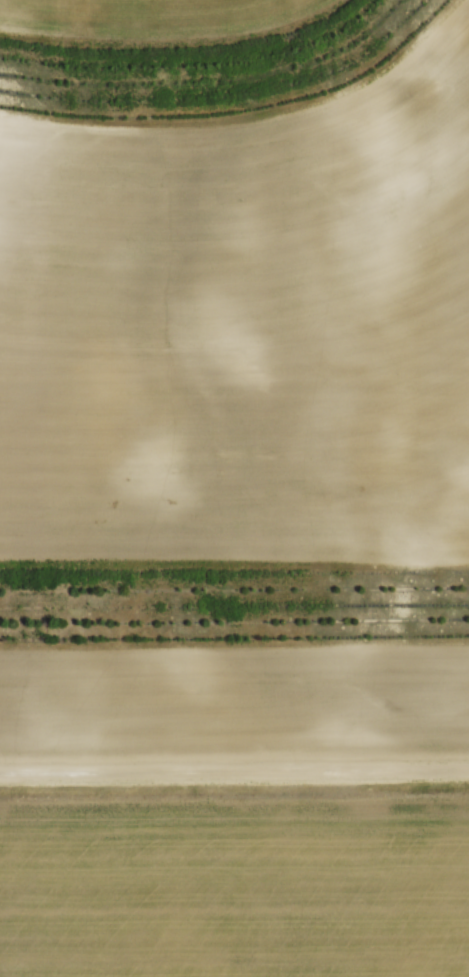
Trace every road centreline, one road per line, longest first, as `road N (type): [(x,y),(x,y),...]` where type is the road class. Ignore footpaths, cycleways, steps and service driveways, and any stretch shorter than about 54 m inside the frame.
road 1 (residential): [(468,771),(0,776)]

